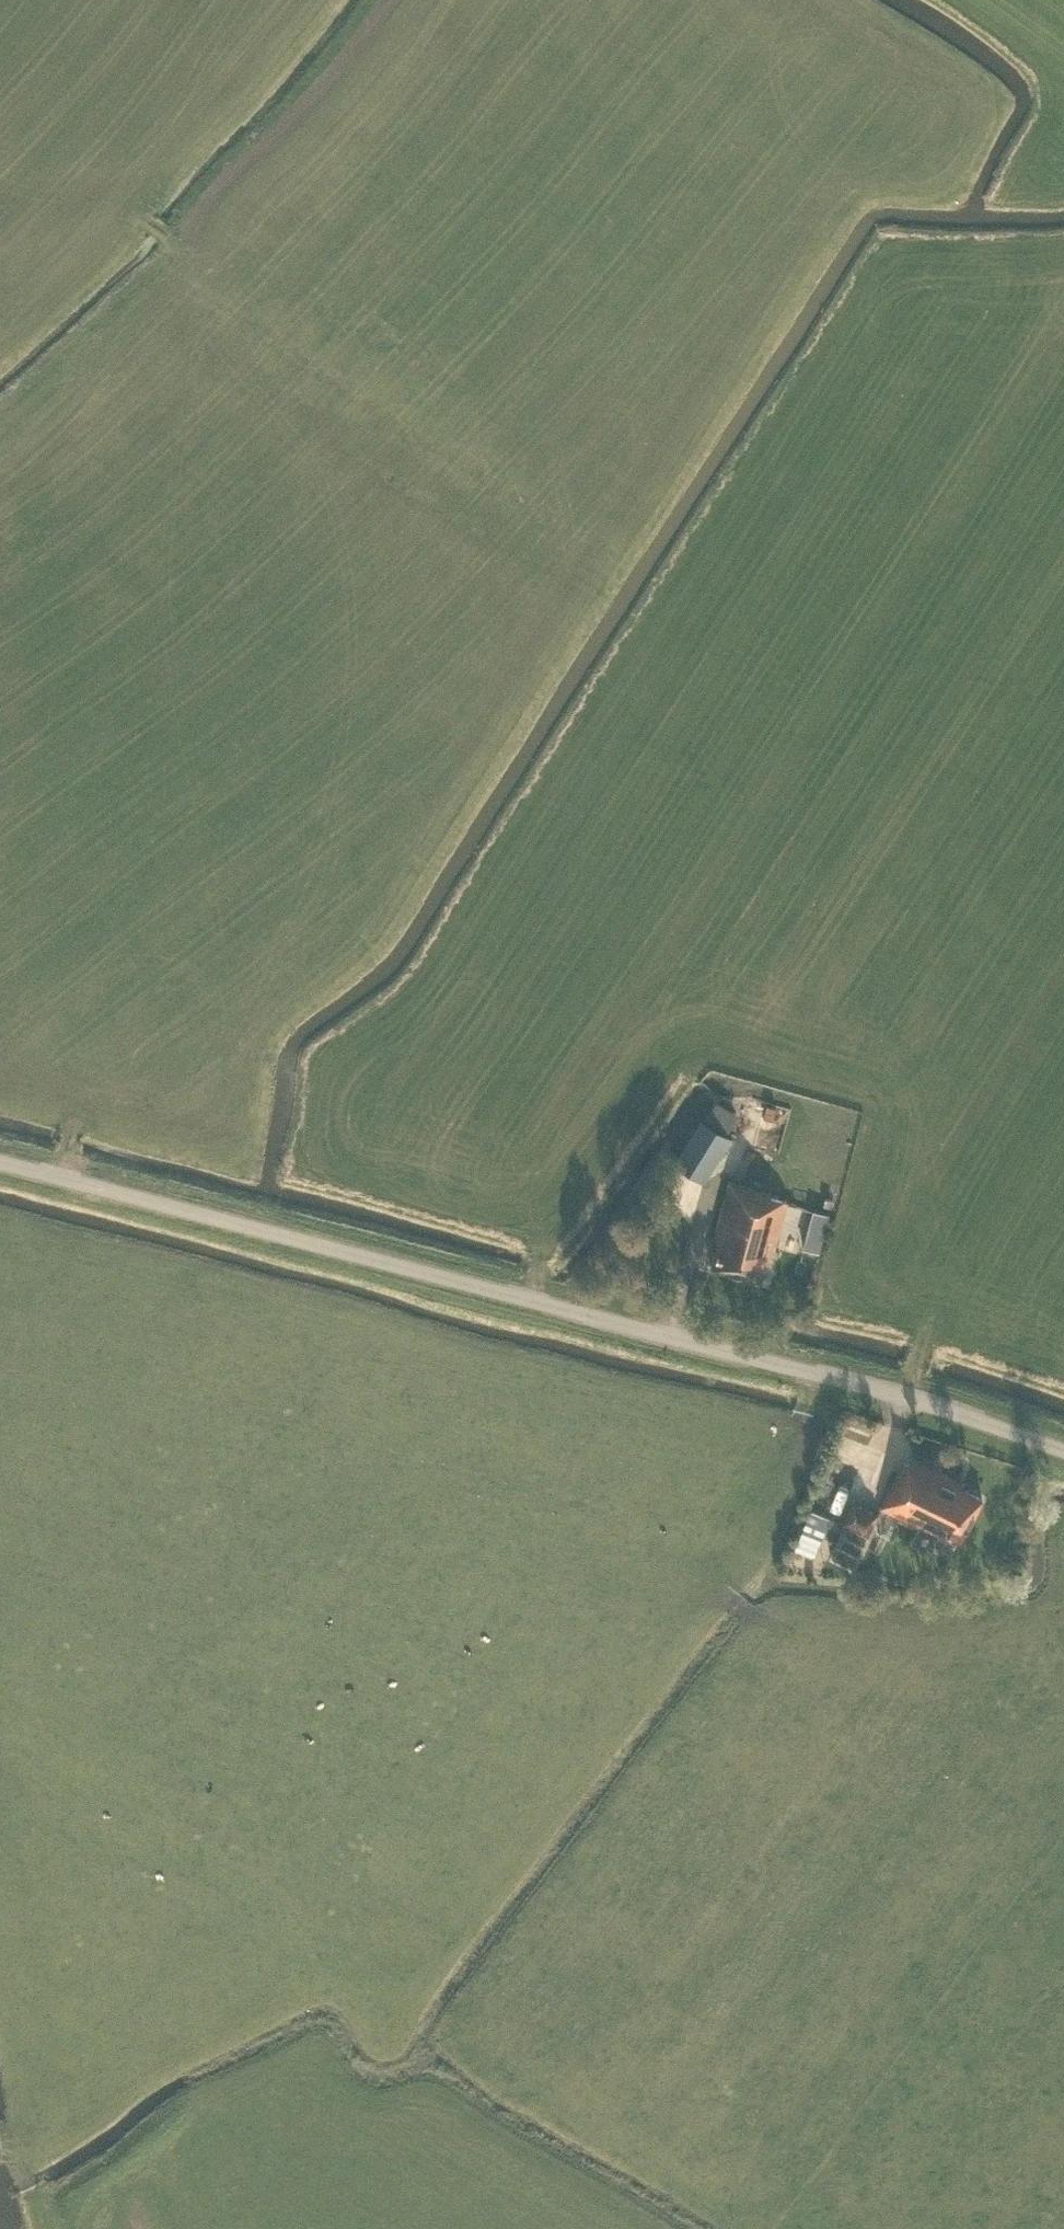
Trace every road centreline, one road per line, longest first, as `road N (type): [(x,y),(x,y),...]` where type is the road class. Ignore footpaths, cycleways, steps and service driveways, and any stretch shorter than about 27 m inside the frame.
road 1 (unclassified): [(1063,1449),(902,1396),(0,1160)]

